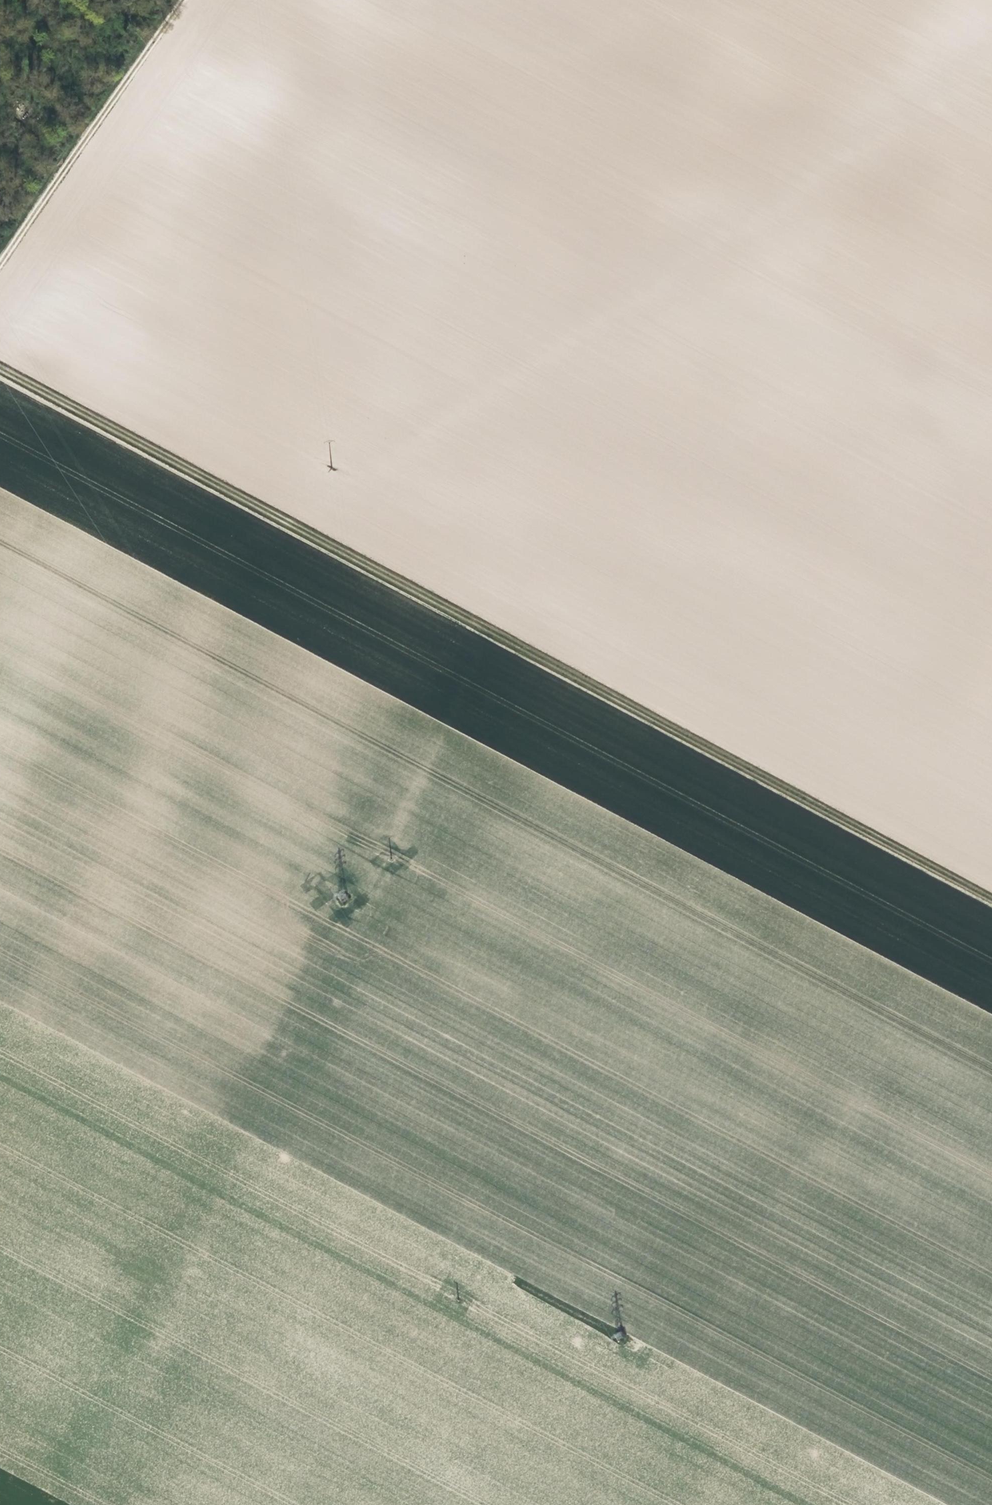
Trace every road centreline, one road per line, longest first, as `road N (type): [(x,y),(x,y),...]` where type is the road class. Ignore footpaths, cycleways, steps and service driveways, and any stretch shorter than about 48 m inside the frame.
road 1 (track): [(79,1504),(487,626),(0,364)]
road 2 (track): [(0,261),(182,0)]

